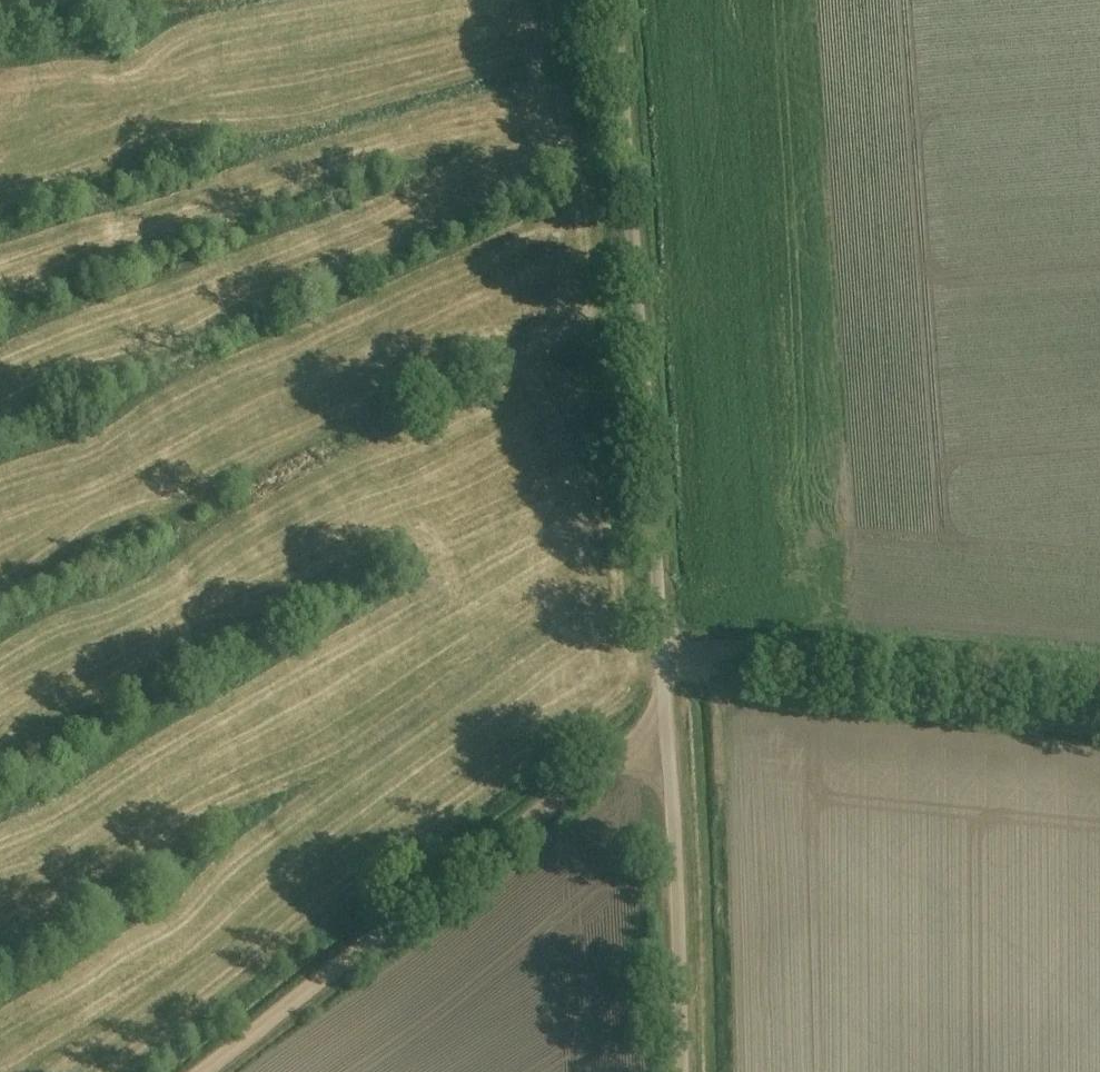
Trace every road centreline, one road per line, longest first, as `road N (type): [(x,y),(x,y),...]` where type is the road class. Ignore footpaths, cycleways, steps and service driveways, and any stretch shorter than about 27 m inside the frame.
road 1 (unclassified): [(681,1071),(667,649),(616,0)]
road 2 (track): [(198,1071),(666,715)]
road 3 (track): [(1099,683),(667,649)]

